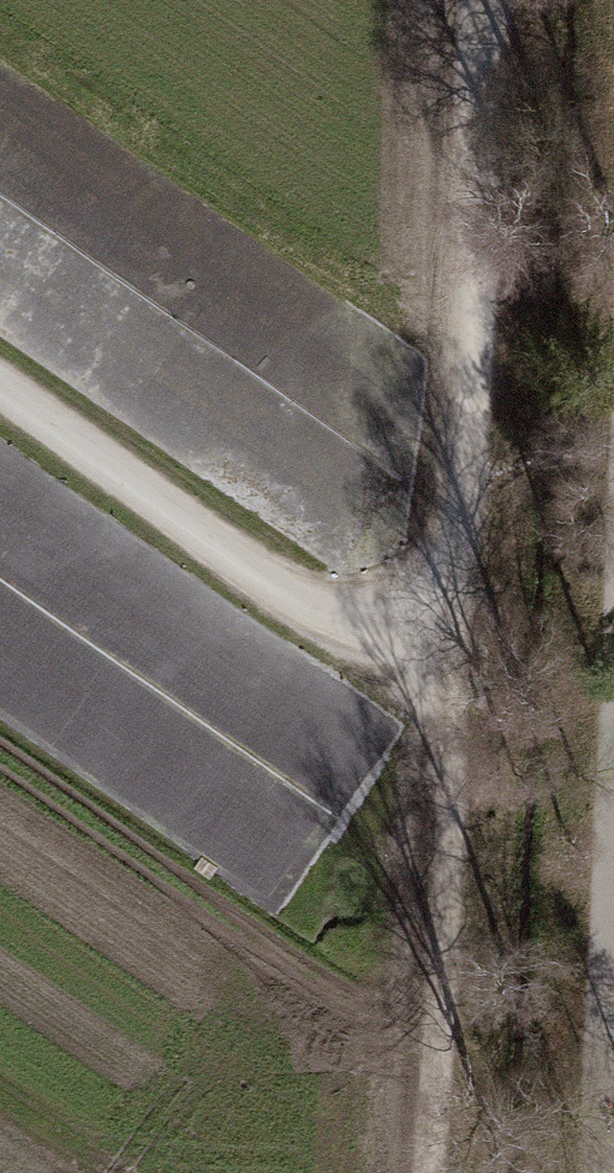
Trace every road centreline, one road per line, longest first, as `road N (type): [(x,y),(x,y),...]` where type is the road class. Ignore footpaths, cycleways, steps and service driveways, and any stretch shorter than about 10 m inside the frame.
road 1 (track): [(460,637),(485,0)]
road 2 (track): [(0,389),(327,622),(460,637)]
road 3 (track): [(613,818),(600,1172)]

